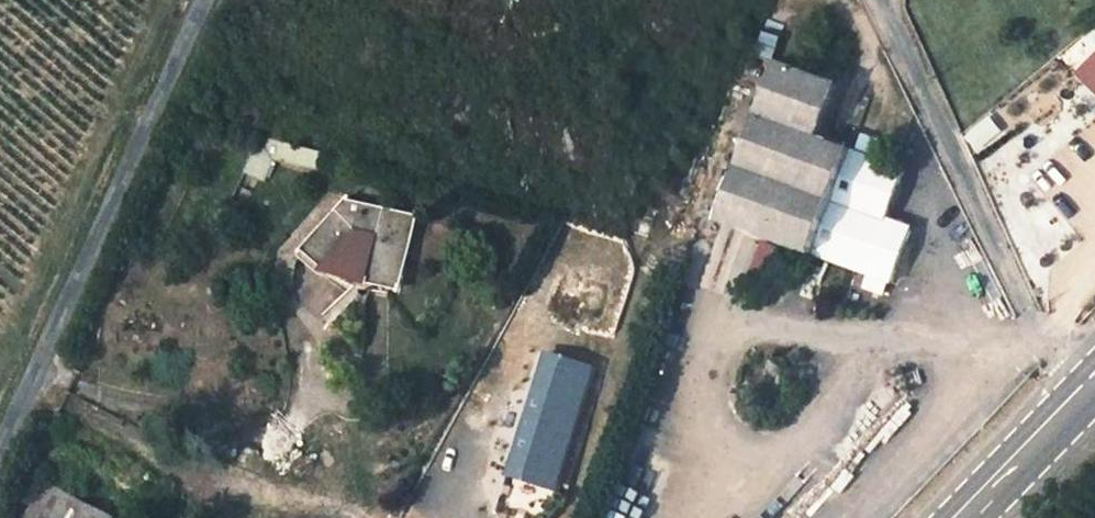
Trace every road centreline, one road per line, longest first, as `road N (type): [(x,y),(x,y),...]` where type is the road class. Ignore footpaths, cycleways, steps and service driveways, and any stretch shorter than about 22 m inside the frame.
road 1 (unclassified): [(0,452),(206,0)]
road 2 (unclassified): [(1091,397),(1022,305),(884,0)]
road 3 (primary): [(973,517),(1091,397)]

